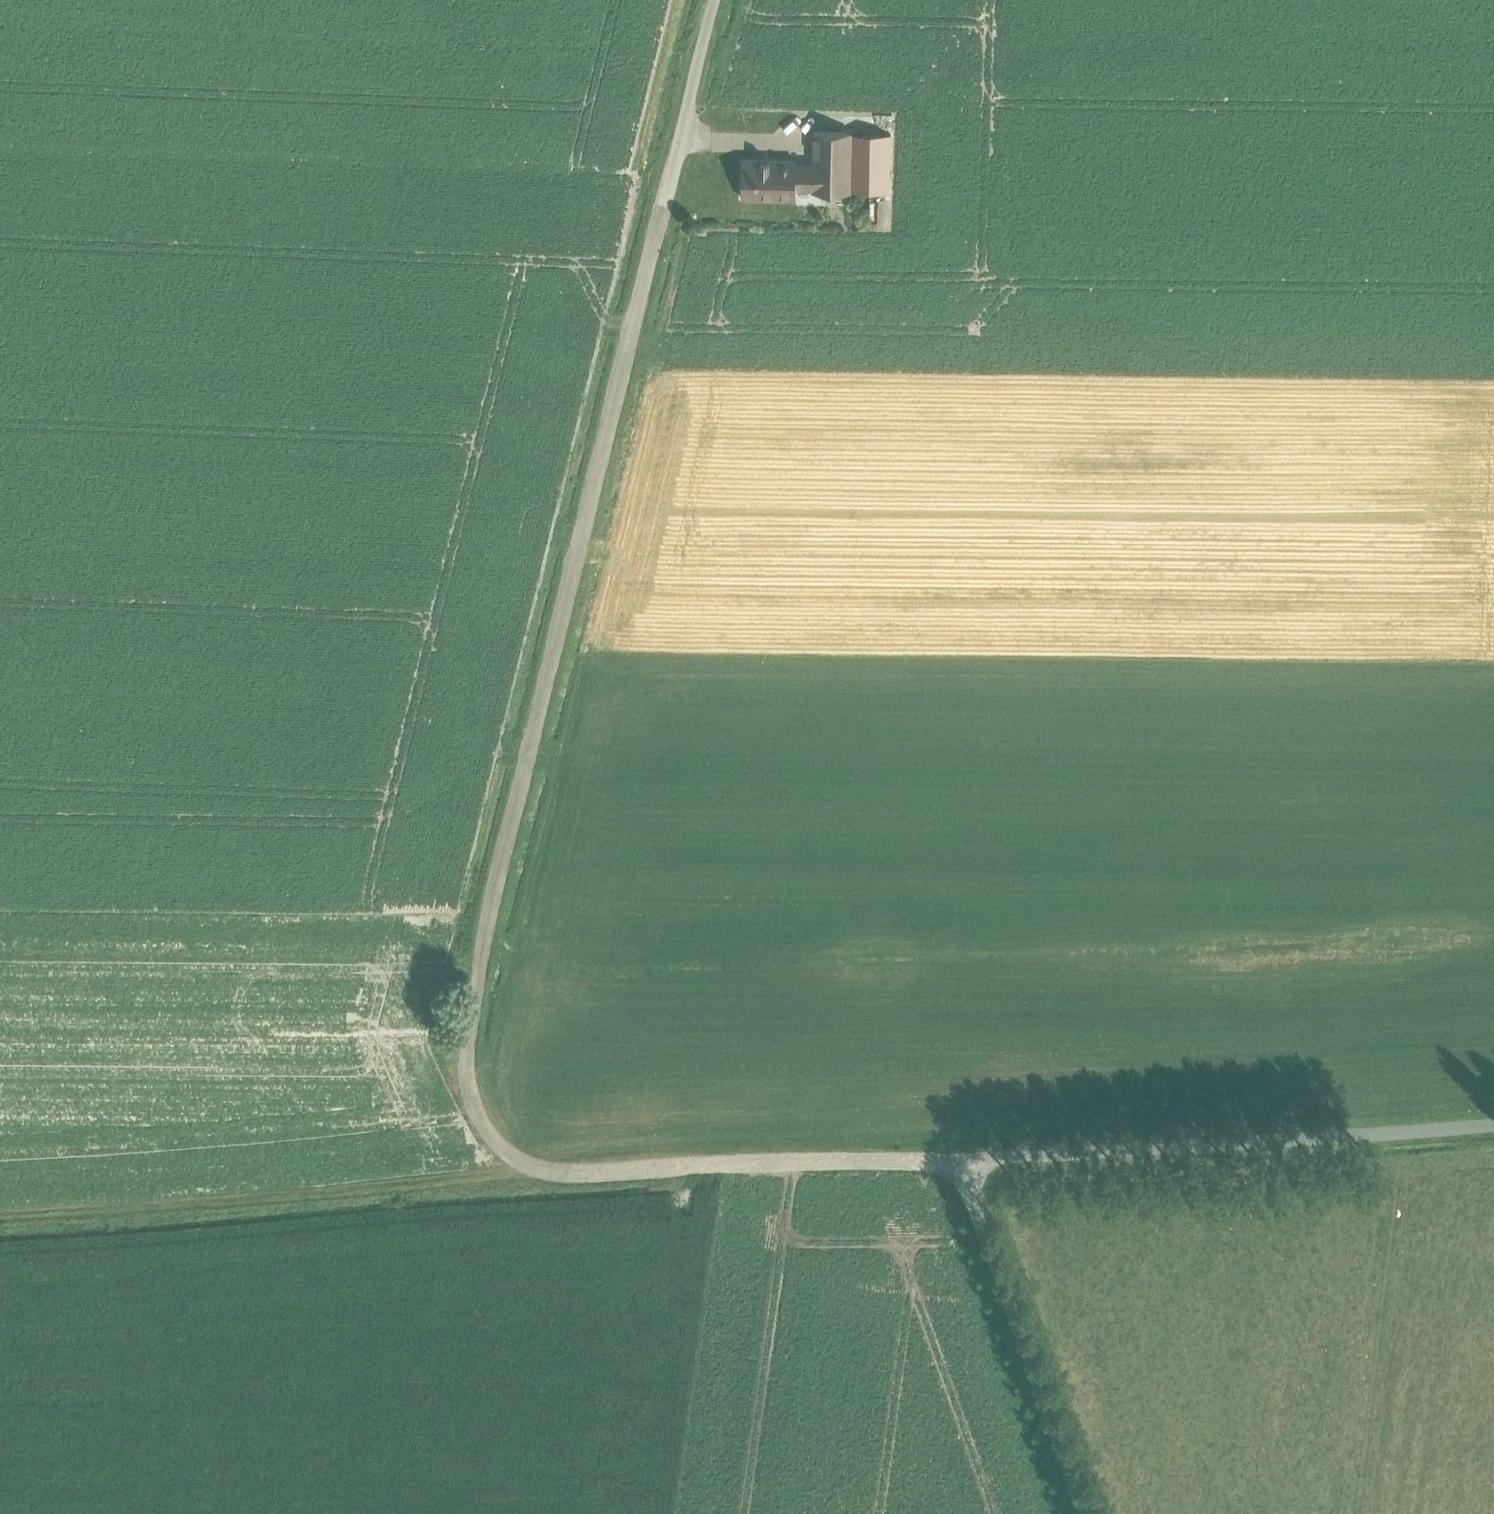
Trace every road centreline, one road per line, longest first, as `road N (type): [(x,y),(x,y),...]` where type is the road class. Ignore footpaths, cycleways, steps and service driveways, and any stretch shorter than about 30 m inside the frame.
road 1 (track): [(968,1164),(732,1163),(541,1174),(496,1147),(467,1086),(467,1048),(507,842),(662,210)]
road 2 (unclassified): [(1084,1513),(968,1164),(1493,1123)]
road 3 (unclassified): [(716,0),(662,210)]

